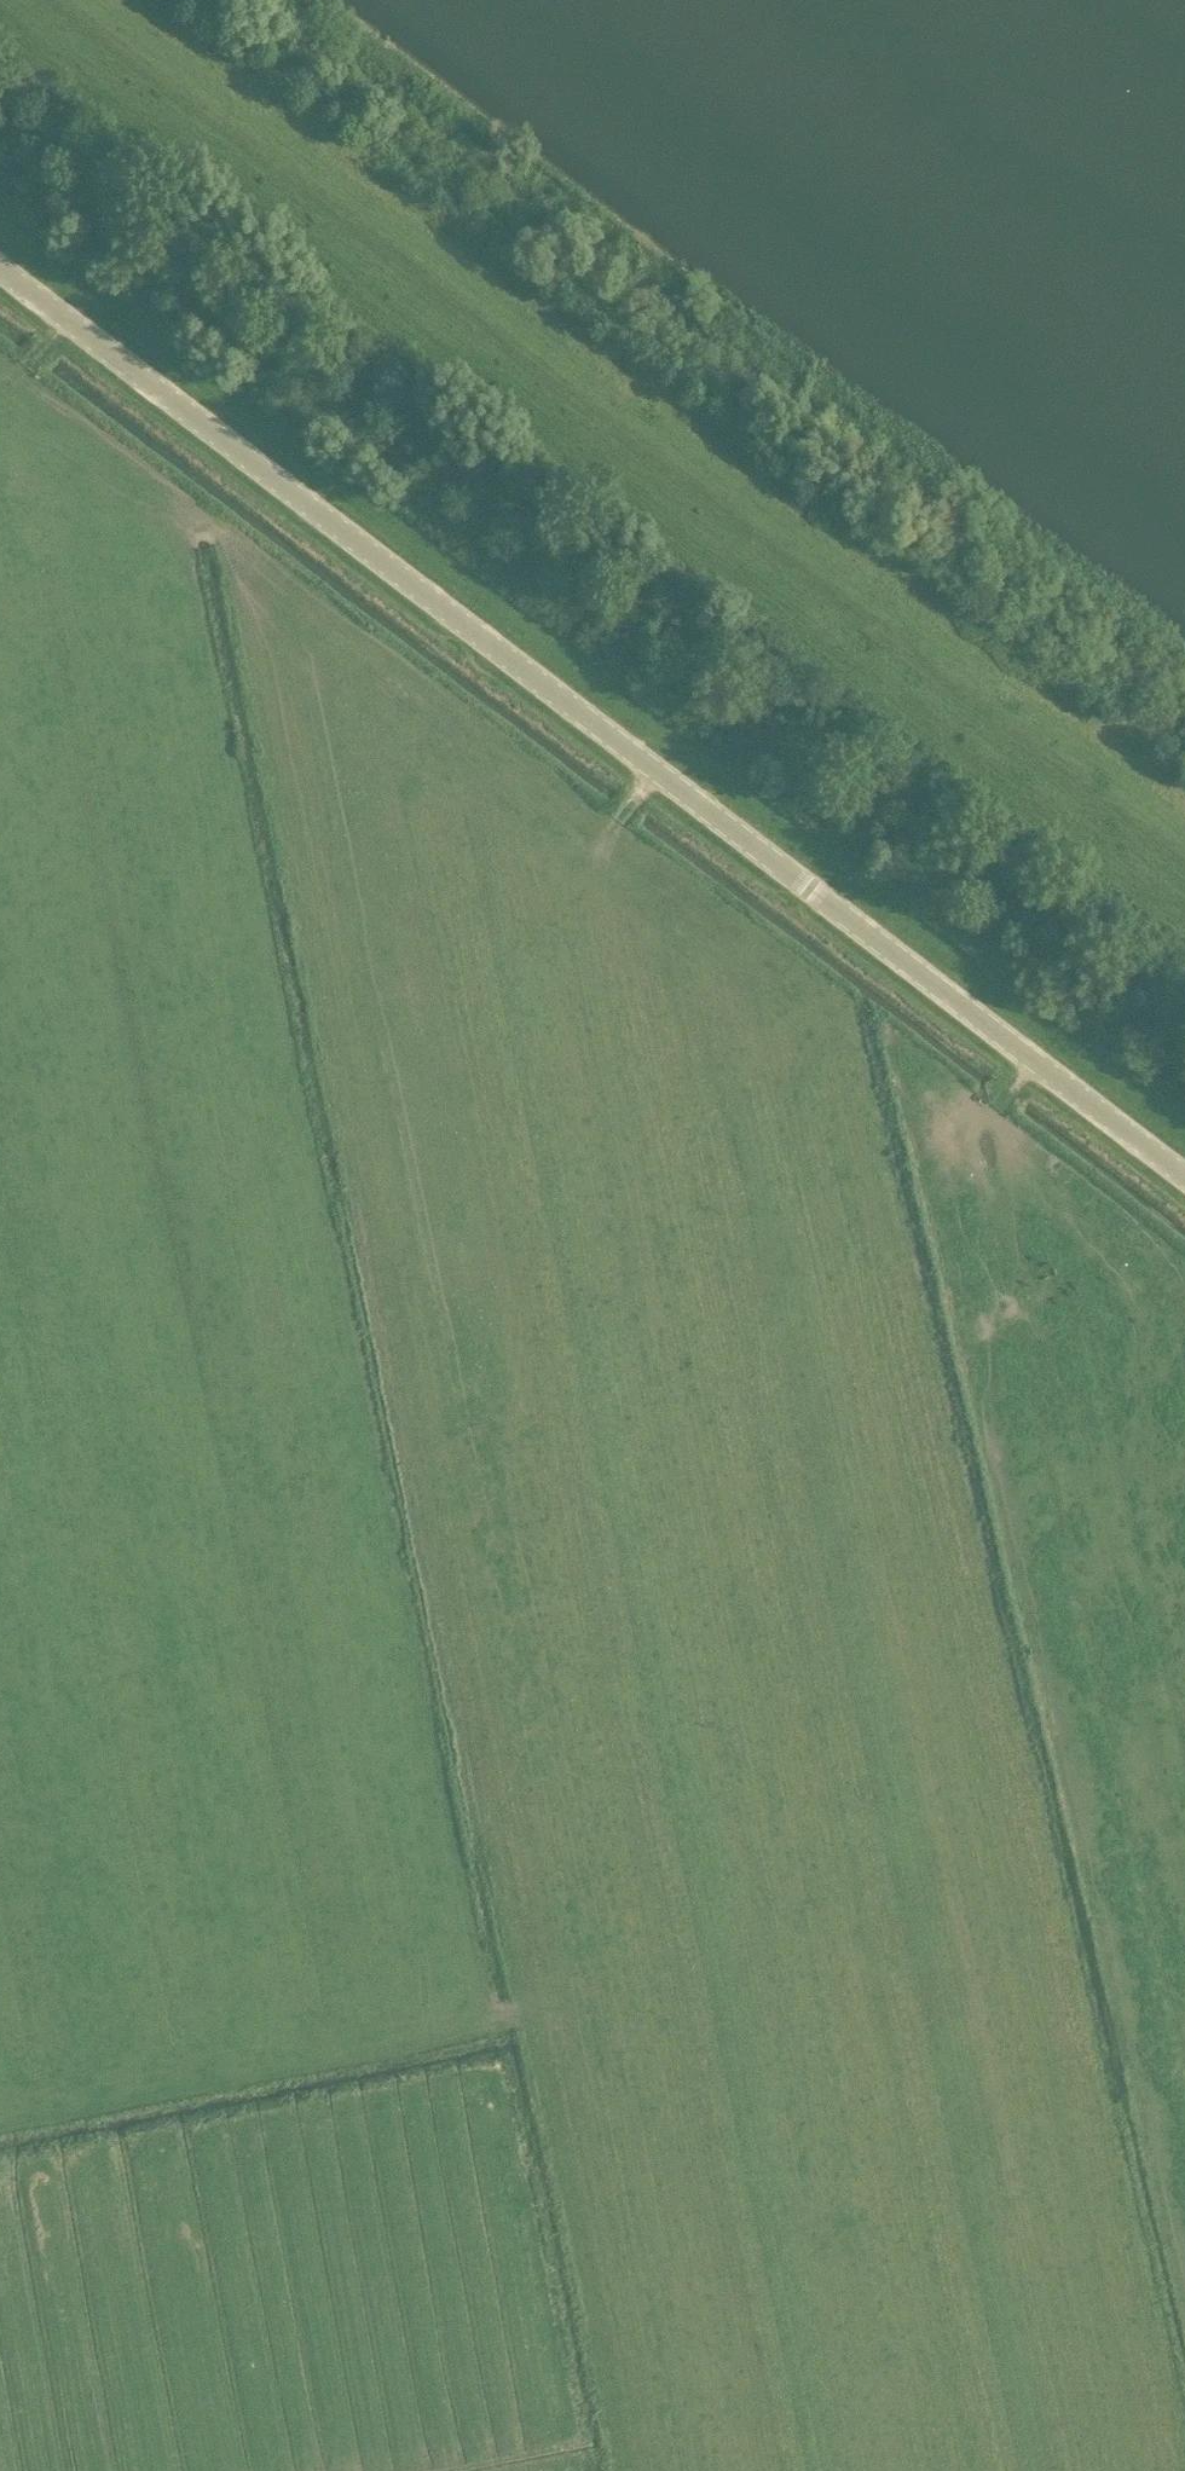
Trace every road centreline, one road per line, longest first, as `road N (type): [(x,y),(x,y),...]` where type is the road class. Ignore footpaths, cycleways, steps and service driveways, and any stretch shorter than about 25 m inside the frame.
road 1 (unclassified): [(1184,1174),(0,271)]

